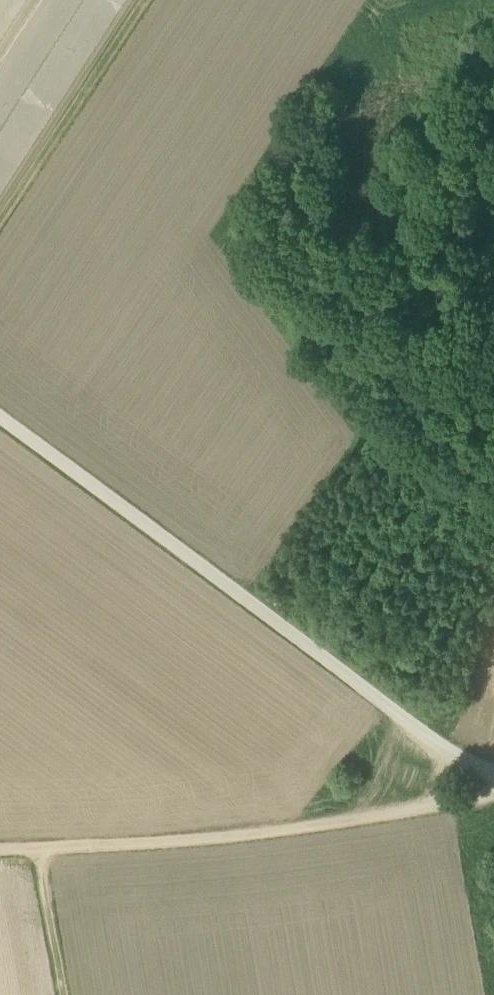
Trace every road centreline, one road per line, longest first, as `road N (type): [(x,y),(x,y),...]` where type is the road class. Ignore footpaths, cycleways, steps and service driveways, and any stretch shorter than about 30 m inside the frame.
road 1 (unclassified): [(493,772),(466,763),(0,415)]
road 2 (track): [(493,802),(134,847),(34,849)]
road 3 (track): [(34,849),(61,994)]

